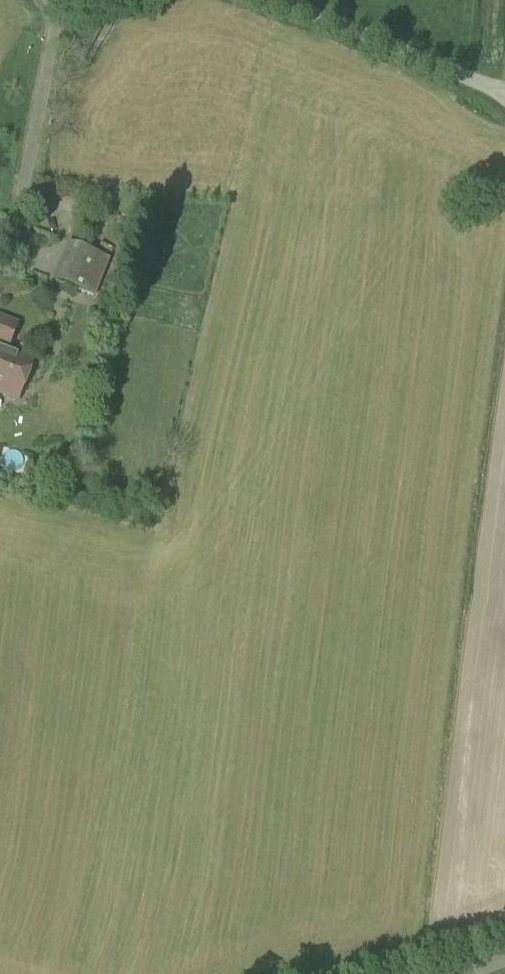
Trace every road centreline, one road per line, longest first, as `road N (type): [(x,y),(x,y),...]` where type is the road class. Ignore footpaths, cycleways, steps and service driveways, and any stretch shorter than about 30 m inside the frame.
road 1 (unclassified): [(504,97),(271,0)]

